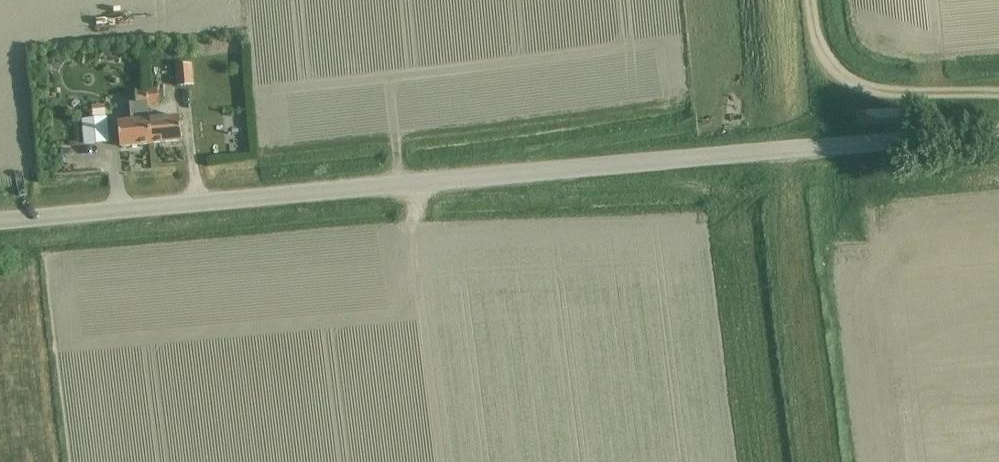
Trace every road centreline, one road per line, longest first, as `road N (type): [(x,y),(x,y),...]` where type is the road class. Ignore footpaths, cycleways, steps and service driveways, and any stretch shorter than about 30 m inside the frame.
road 1 (unclassified): [(0,224),(998,135)]
road 2 (unclassified): [(998,95),(873,93),(832,72),(815,41),(811,0)]

